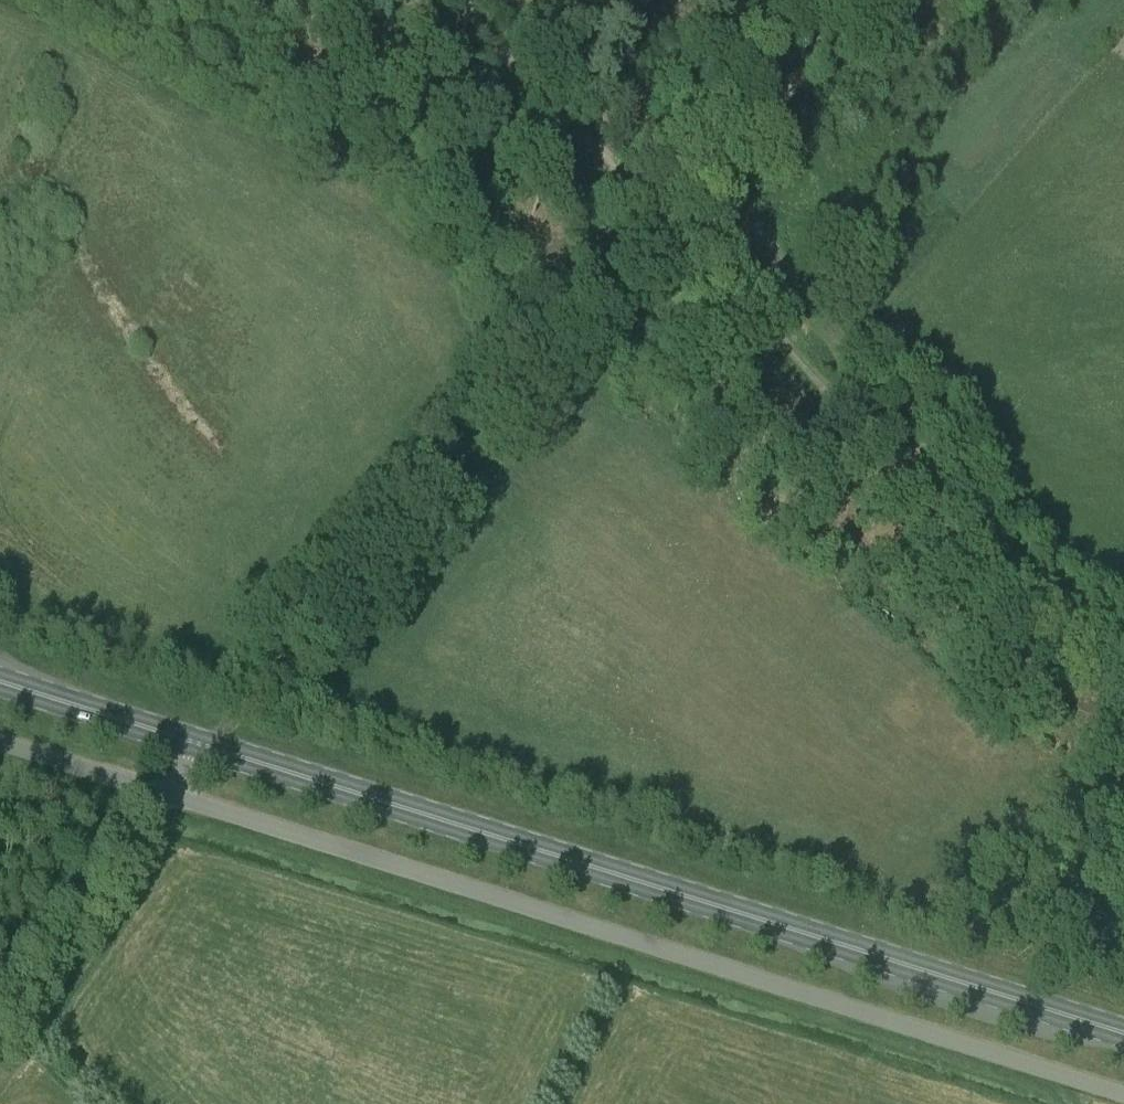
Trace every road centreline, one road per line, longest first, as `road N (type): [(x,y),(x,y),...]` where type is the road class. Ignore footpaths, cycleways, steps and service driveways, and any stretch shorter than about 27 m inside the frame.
road 1 (unclassified): [(1123,1094),(0,741)]
road 2 (primary): [(1123,1033),(0,682)]
road 3 (track): [(197,743),(244,701),(665,218)]
road 4 (track): [(448,0),(665,218)]
road 5 (track): [(0,1041),(67,933),(171,794)]
road 6 (track): [(665,218),(862,0)]

